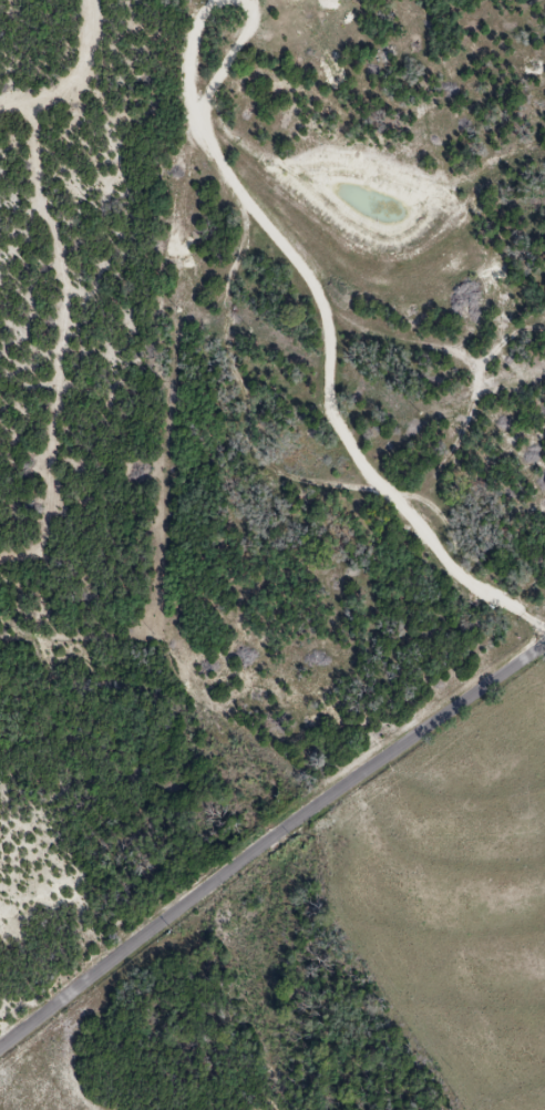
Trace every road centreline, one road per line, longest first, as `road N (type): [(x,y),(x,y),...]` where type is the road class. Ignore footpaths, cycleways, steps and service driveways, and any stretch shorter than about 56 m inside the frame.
road 1 (residential): [(544,634),(411,525),(340,412),(343,354),(311,275),(251,204),(196,103),(199,39),(232,0)]
road 2 (residential): [(0,1051),(544,641)]

